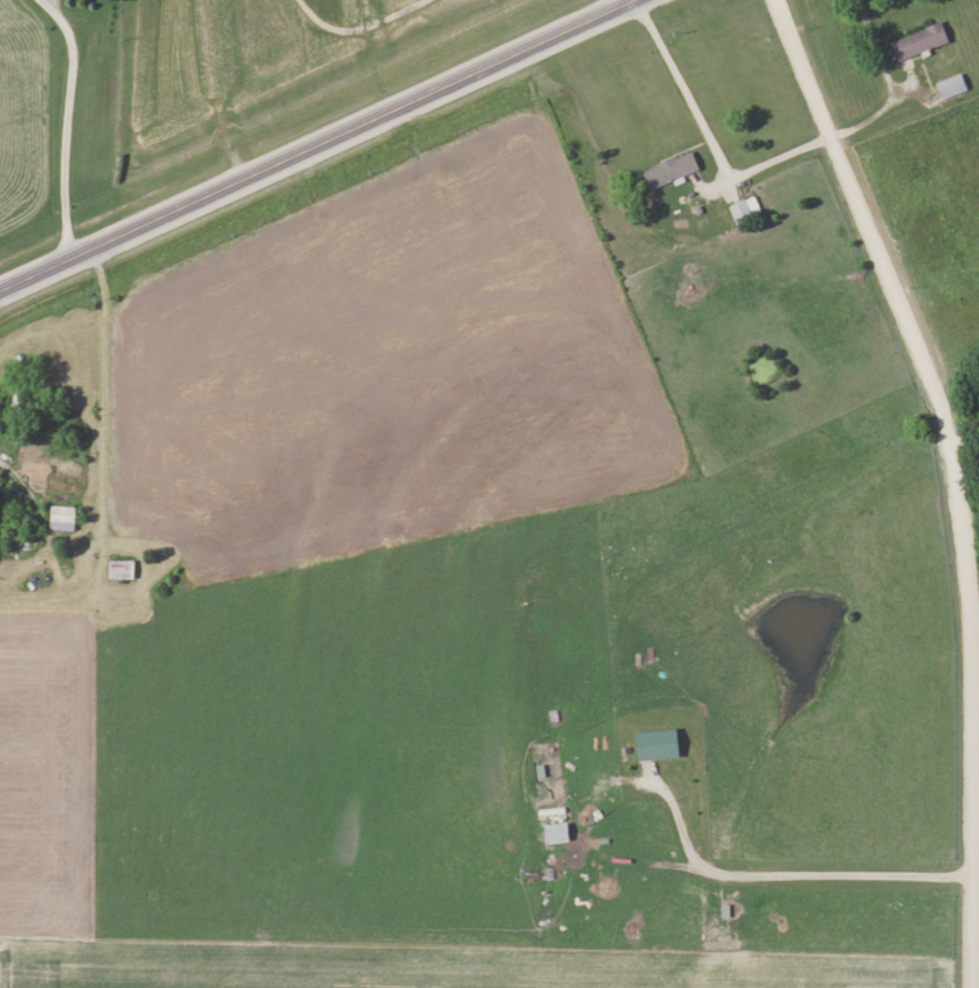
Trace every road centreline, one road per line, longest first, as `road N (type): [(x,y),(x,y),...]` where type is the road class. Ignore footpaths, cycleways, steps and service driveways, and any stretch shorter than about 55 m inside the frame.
road 1 (residential): [(969,987),(973,749),(962,511),(936,390),(778,0)]
road 2 (primary): [(629,0),(0,291)]

